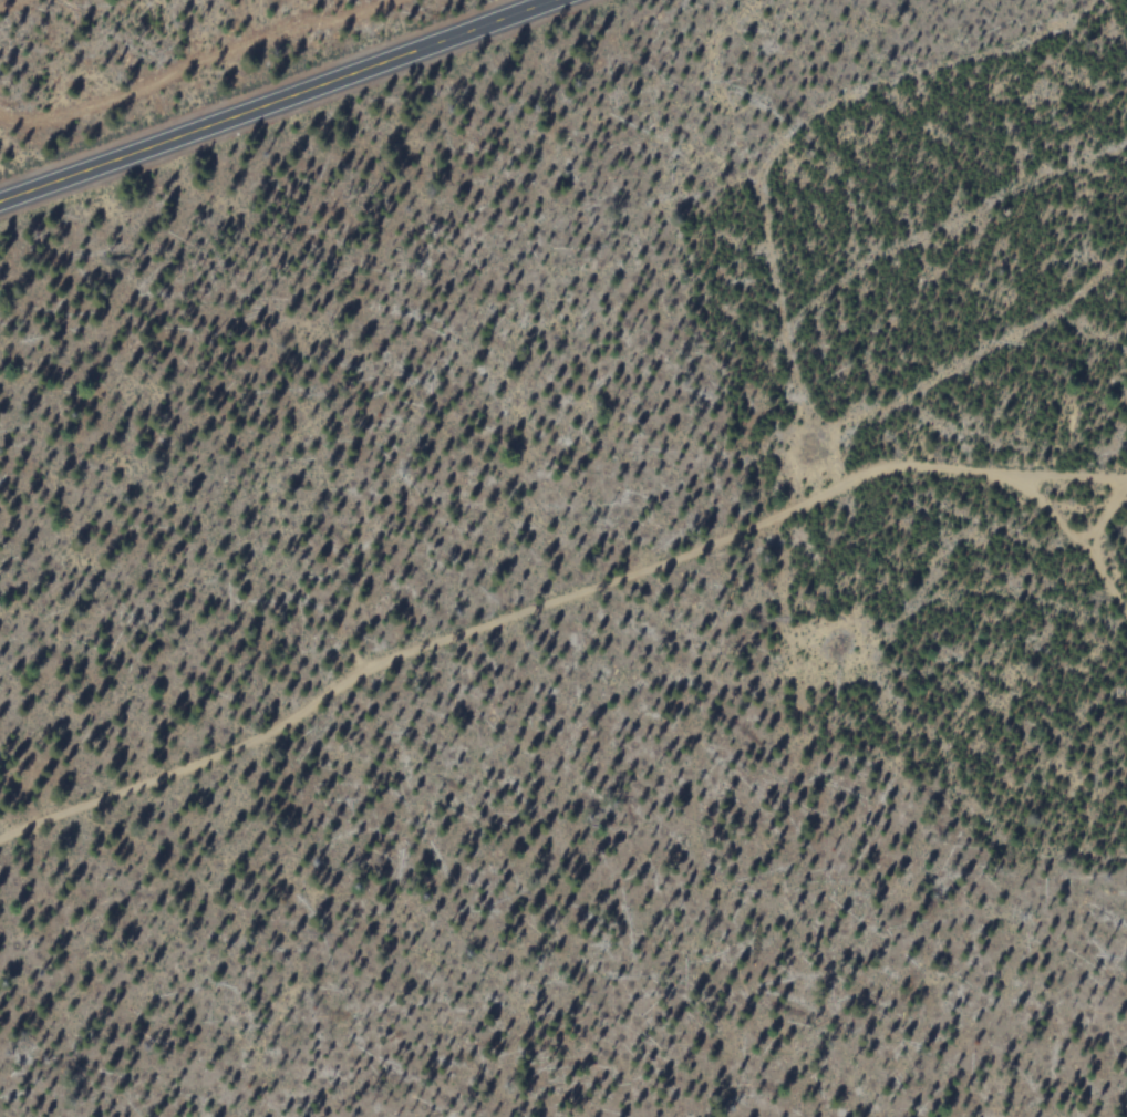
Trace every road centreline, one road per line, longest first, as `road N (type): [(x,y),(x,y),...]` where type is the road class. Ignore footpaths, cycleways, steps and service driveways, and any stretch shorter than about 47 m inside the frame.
road 1 (track): [(1126,487),(890,468),(363,674),(196,777),(0,854)]
road 2 (secondary): [(0,202),(557,0)]
road 3 (track): [(1126,636),(1021,478)]

